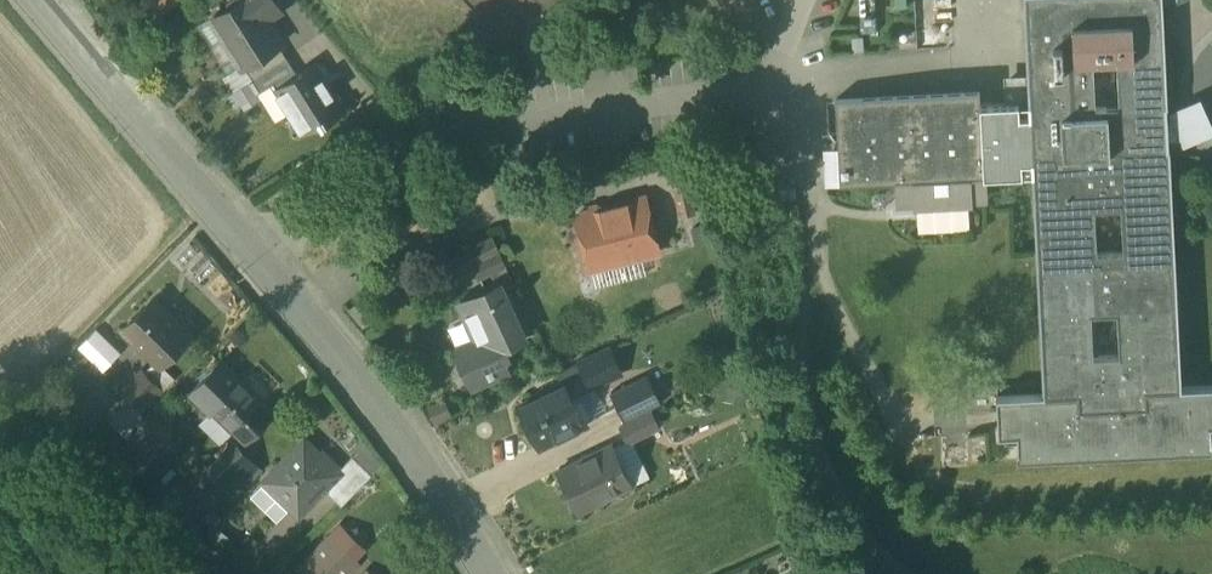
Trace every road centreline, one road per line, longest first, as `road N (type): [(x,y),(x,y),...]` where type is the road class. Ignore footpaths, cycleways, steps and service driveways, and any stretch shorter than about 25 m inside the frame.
road 1 (tertiary): [(491,573),(325,338),(38,0)]
road 2 (residential): [(234,573),(29,413)]

